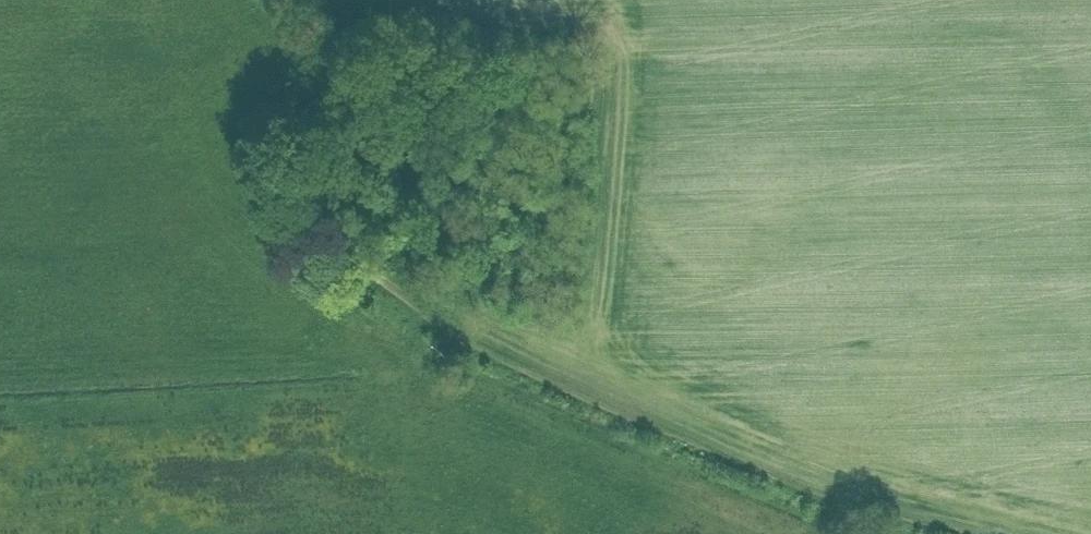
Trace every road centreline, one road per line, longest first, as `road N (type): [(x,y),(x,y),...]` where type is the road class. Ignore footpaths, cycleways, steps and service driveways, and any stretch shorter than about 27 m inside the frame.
road 1 (track): [(306,0),(326,48),(324,73),(296,130),(294,182),(307,207),(377,277),(526,370),(806,485),(1015,533)]

